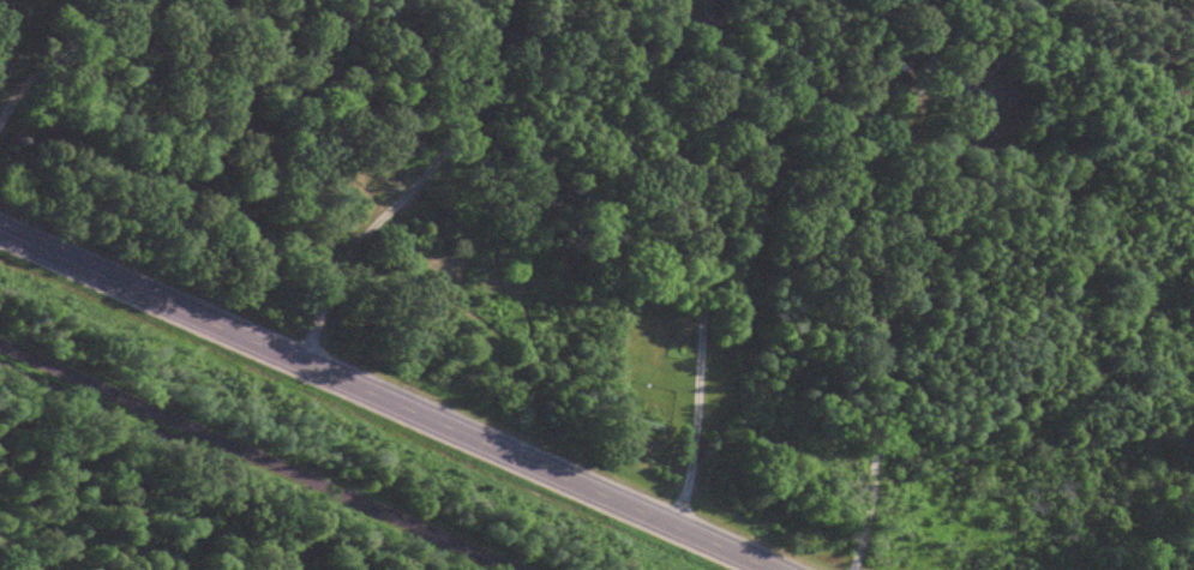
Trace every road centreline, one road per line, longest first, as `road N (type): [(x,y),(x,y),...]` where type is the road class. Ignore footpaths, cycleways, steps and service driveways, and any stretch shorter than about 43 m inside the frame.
road 1 (tertiary): [(771,569),(0,234)]

